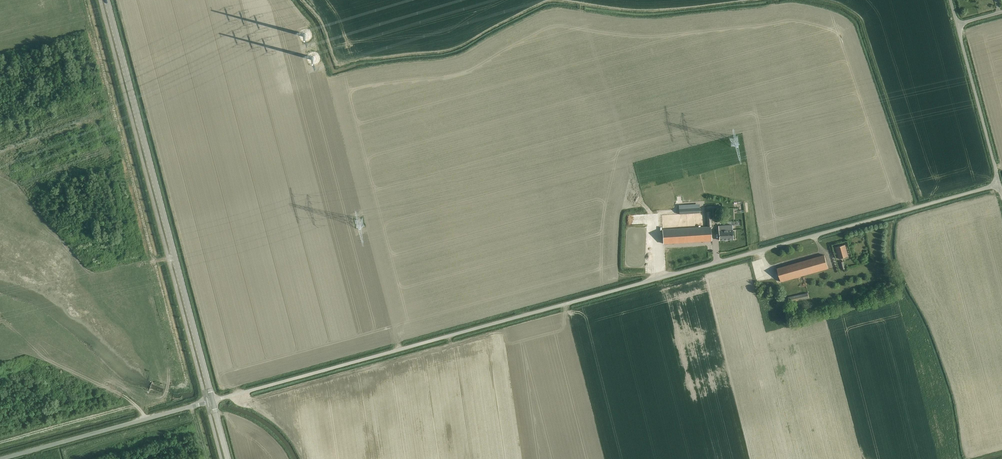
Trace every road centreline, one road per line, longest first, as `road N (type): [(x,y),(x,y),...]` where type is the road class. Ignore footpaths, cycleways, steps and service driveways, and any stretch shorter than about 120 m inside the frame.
road 1 (unclassified): [(213,401),(999,185)]
road 2 (tertiary): [(213,401),(106,0)]
road 3 (track): [(207,402),(163,381),(87,268),(0,180)]
road 4 (unclassified): [(1,458),(213,401)]
road 5 (unclassified): [(999,185),(957,25)]

